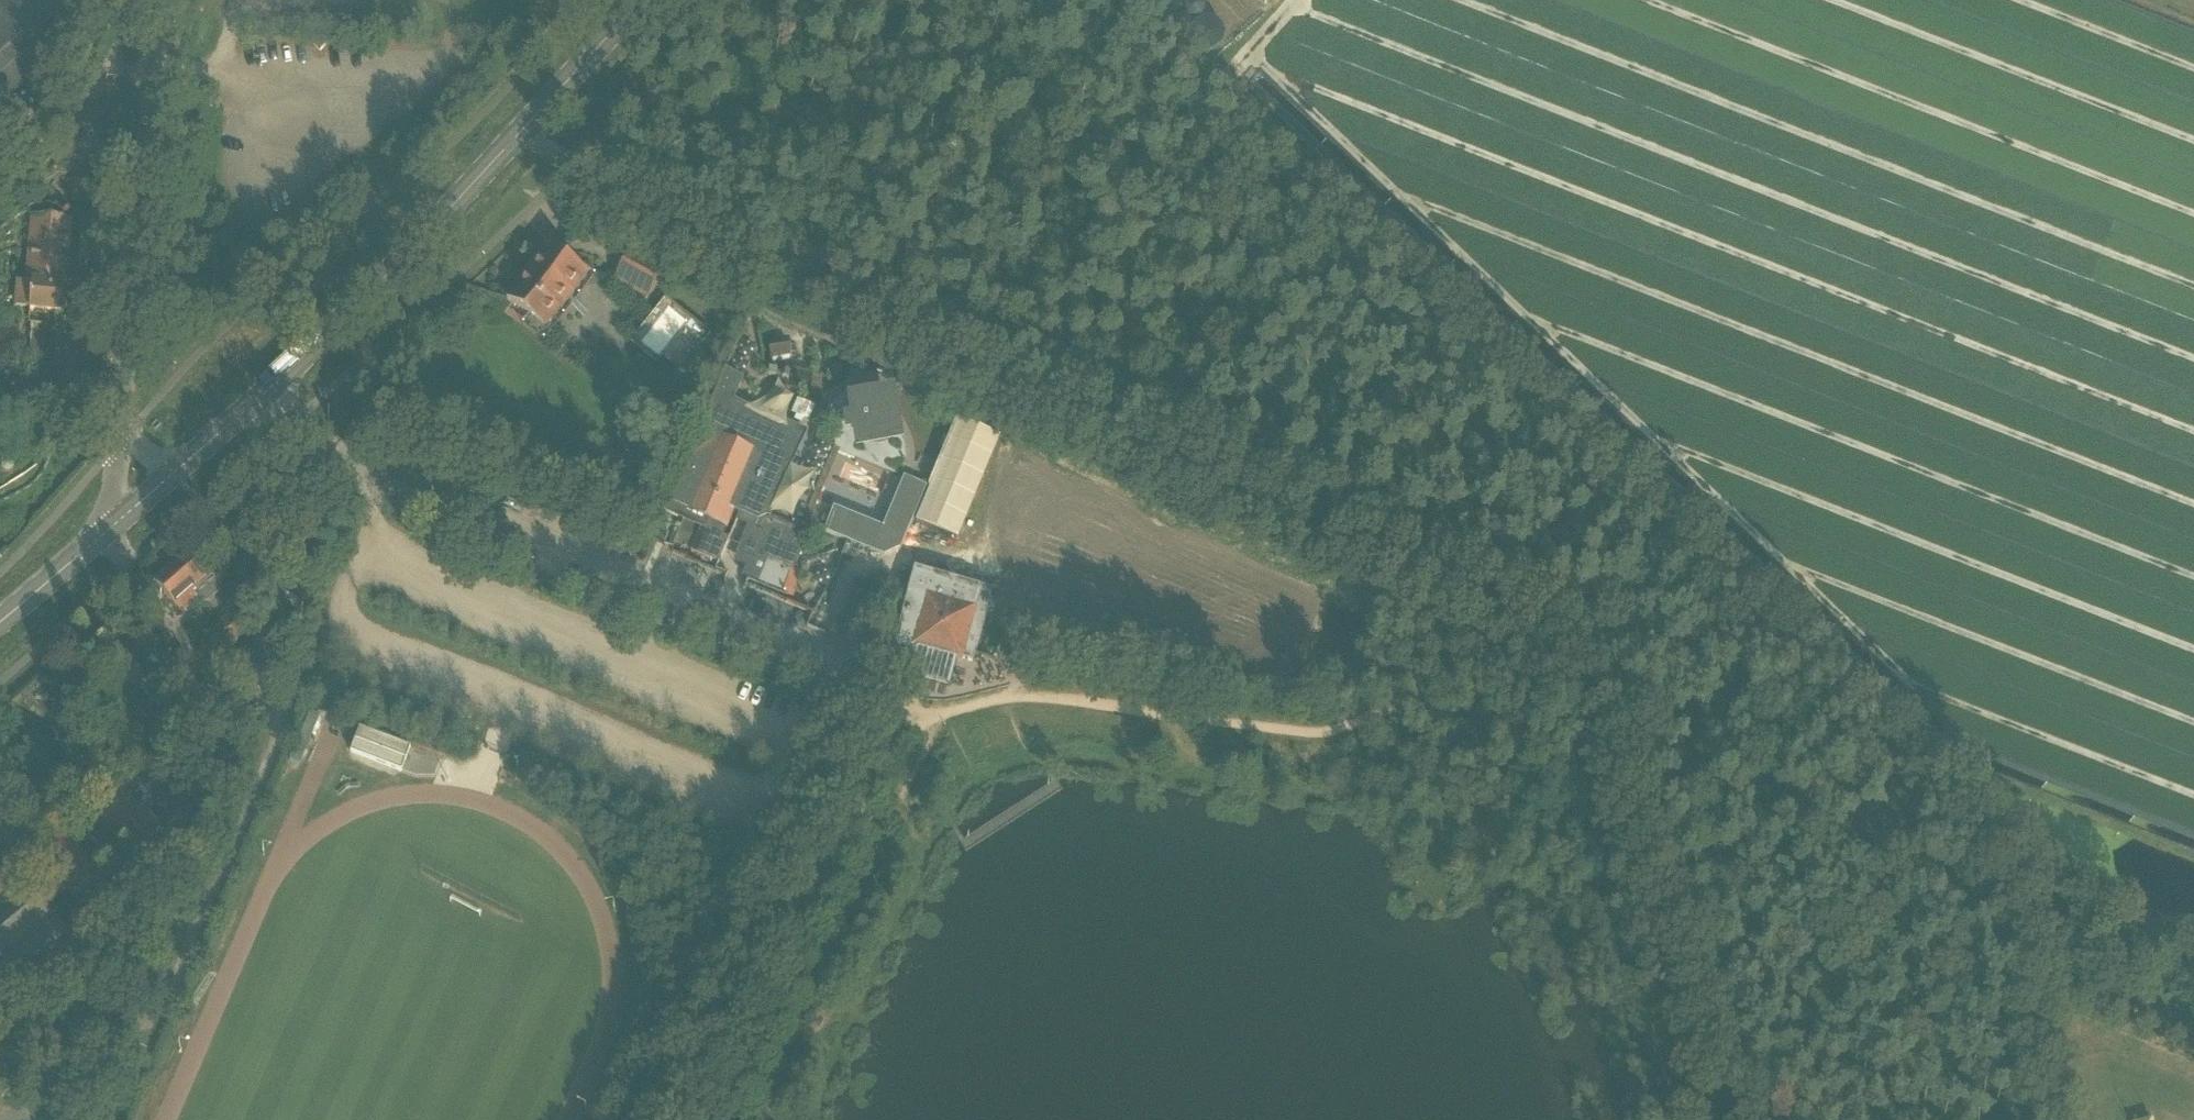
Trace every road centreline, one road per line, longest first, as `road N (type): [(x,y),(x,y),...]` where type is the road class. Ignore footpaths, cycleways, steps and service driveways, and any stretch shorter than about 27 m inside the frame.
road 1 (track): [(1624,747),(1582,617),(589,161)]
road 2 (track): [(2193,1041),(2078,999),(2013,963),(1668,661),(1582,617)]
road 3 (secondary): [(174,472),(375,292),(644,0)]
road 4 (unclassified): [(161,0),(121,430)]
road 5 (track): [(153,1023),(302,672),(328,632)]
road 6 (secondary): [(0,622),(113,527)]

